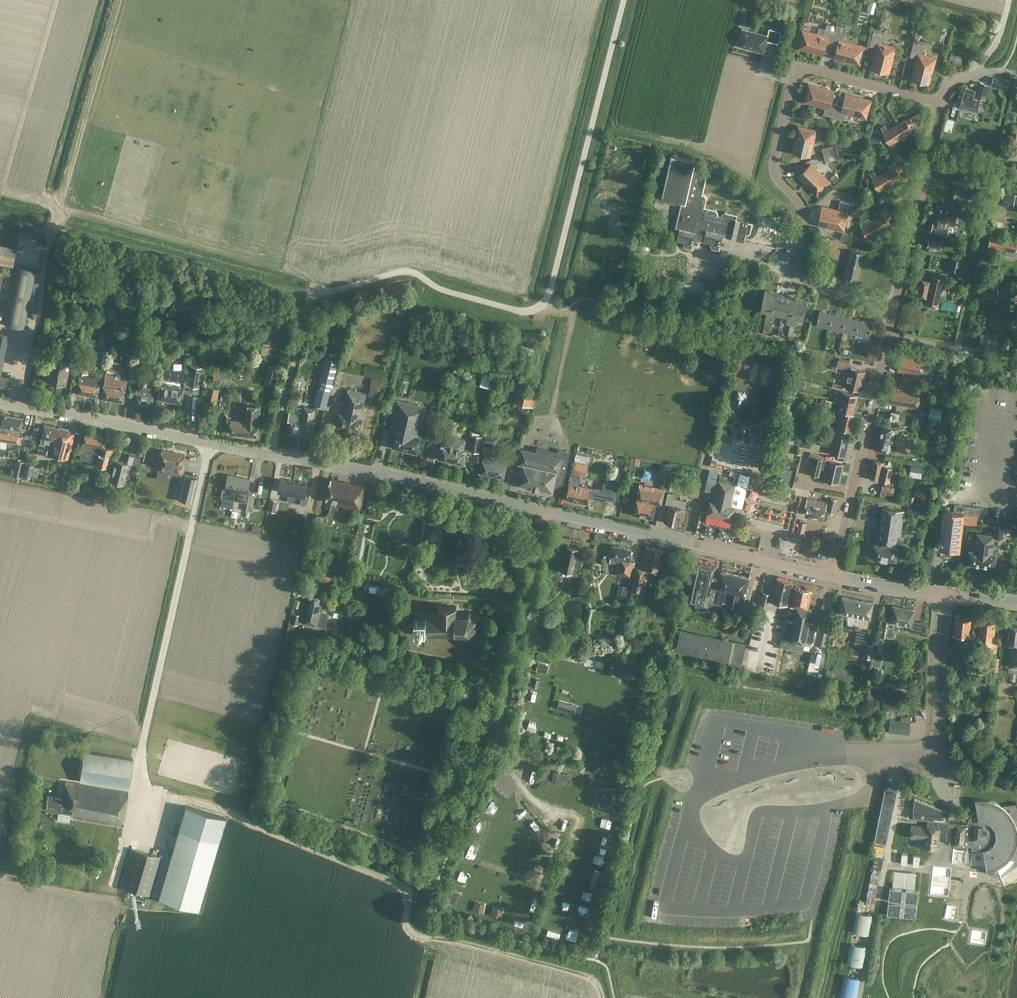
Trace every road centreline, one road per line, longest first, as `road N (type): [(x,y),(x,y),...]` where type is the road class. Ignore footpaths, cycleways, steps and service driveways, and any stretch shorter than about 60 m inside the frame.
road 1 (tertiary): [(545,511),(0,406)]
road 2 (residential): [(894,312),(792,273),(803,210),(774,163),(799,66),(939,102)]
road 3 (residential): [(888,337),(958,350),(1016,84),(999,71)]
road 4 (tertiary): [(833,576),(545,511)]
road 5 (residential): [(833,576),(888,337)]
road 6 (residential): [(894,312),(939,102)]
road 7 (track): [(493,750),(553,815),(578,822),(560,890),(536,883)]
road 8 (residential): [(507,687),(545,511)]

